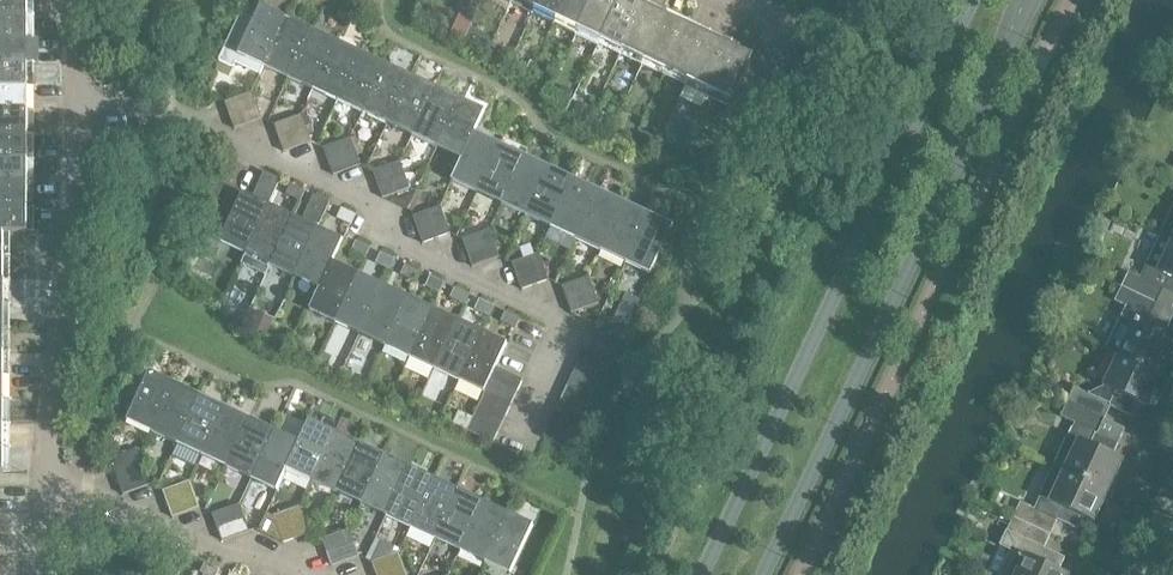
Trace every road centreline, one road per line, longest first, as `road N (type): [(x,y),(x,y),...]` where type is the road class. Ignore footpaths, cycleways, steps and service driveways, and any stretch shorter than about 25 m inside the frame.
road 1 (residential): [(526,438),(573,327),(383,237),(370,206),(178,118),(81,106)]
road 2 (secondary): [(972,0),(703,574)]
road 3 (secondary): [(764,574),(1031,0)]
road 4 (residential): [(54,472),(81,106)]
road 5 (residential): [(298,574),(230,554),(54,472)]
road 6 (residential): [(737,0),(787,22),(756,88)]

